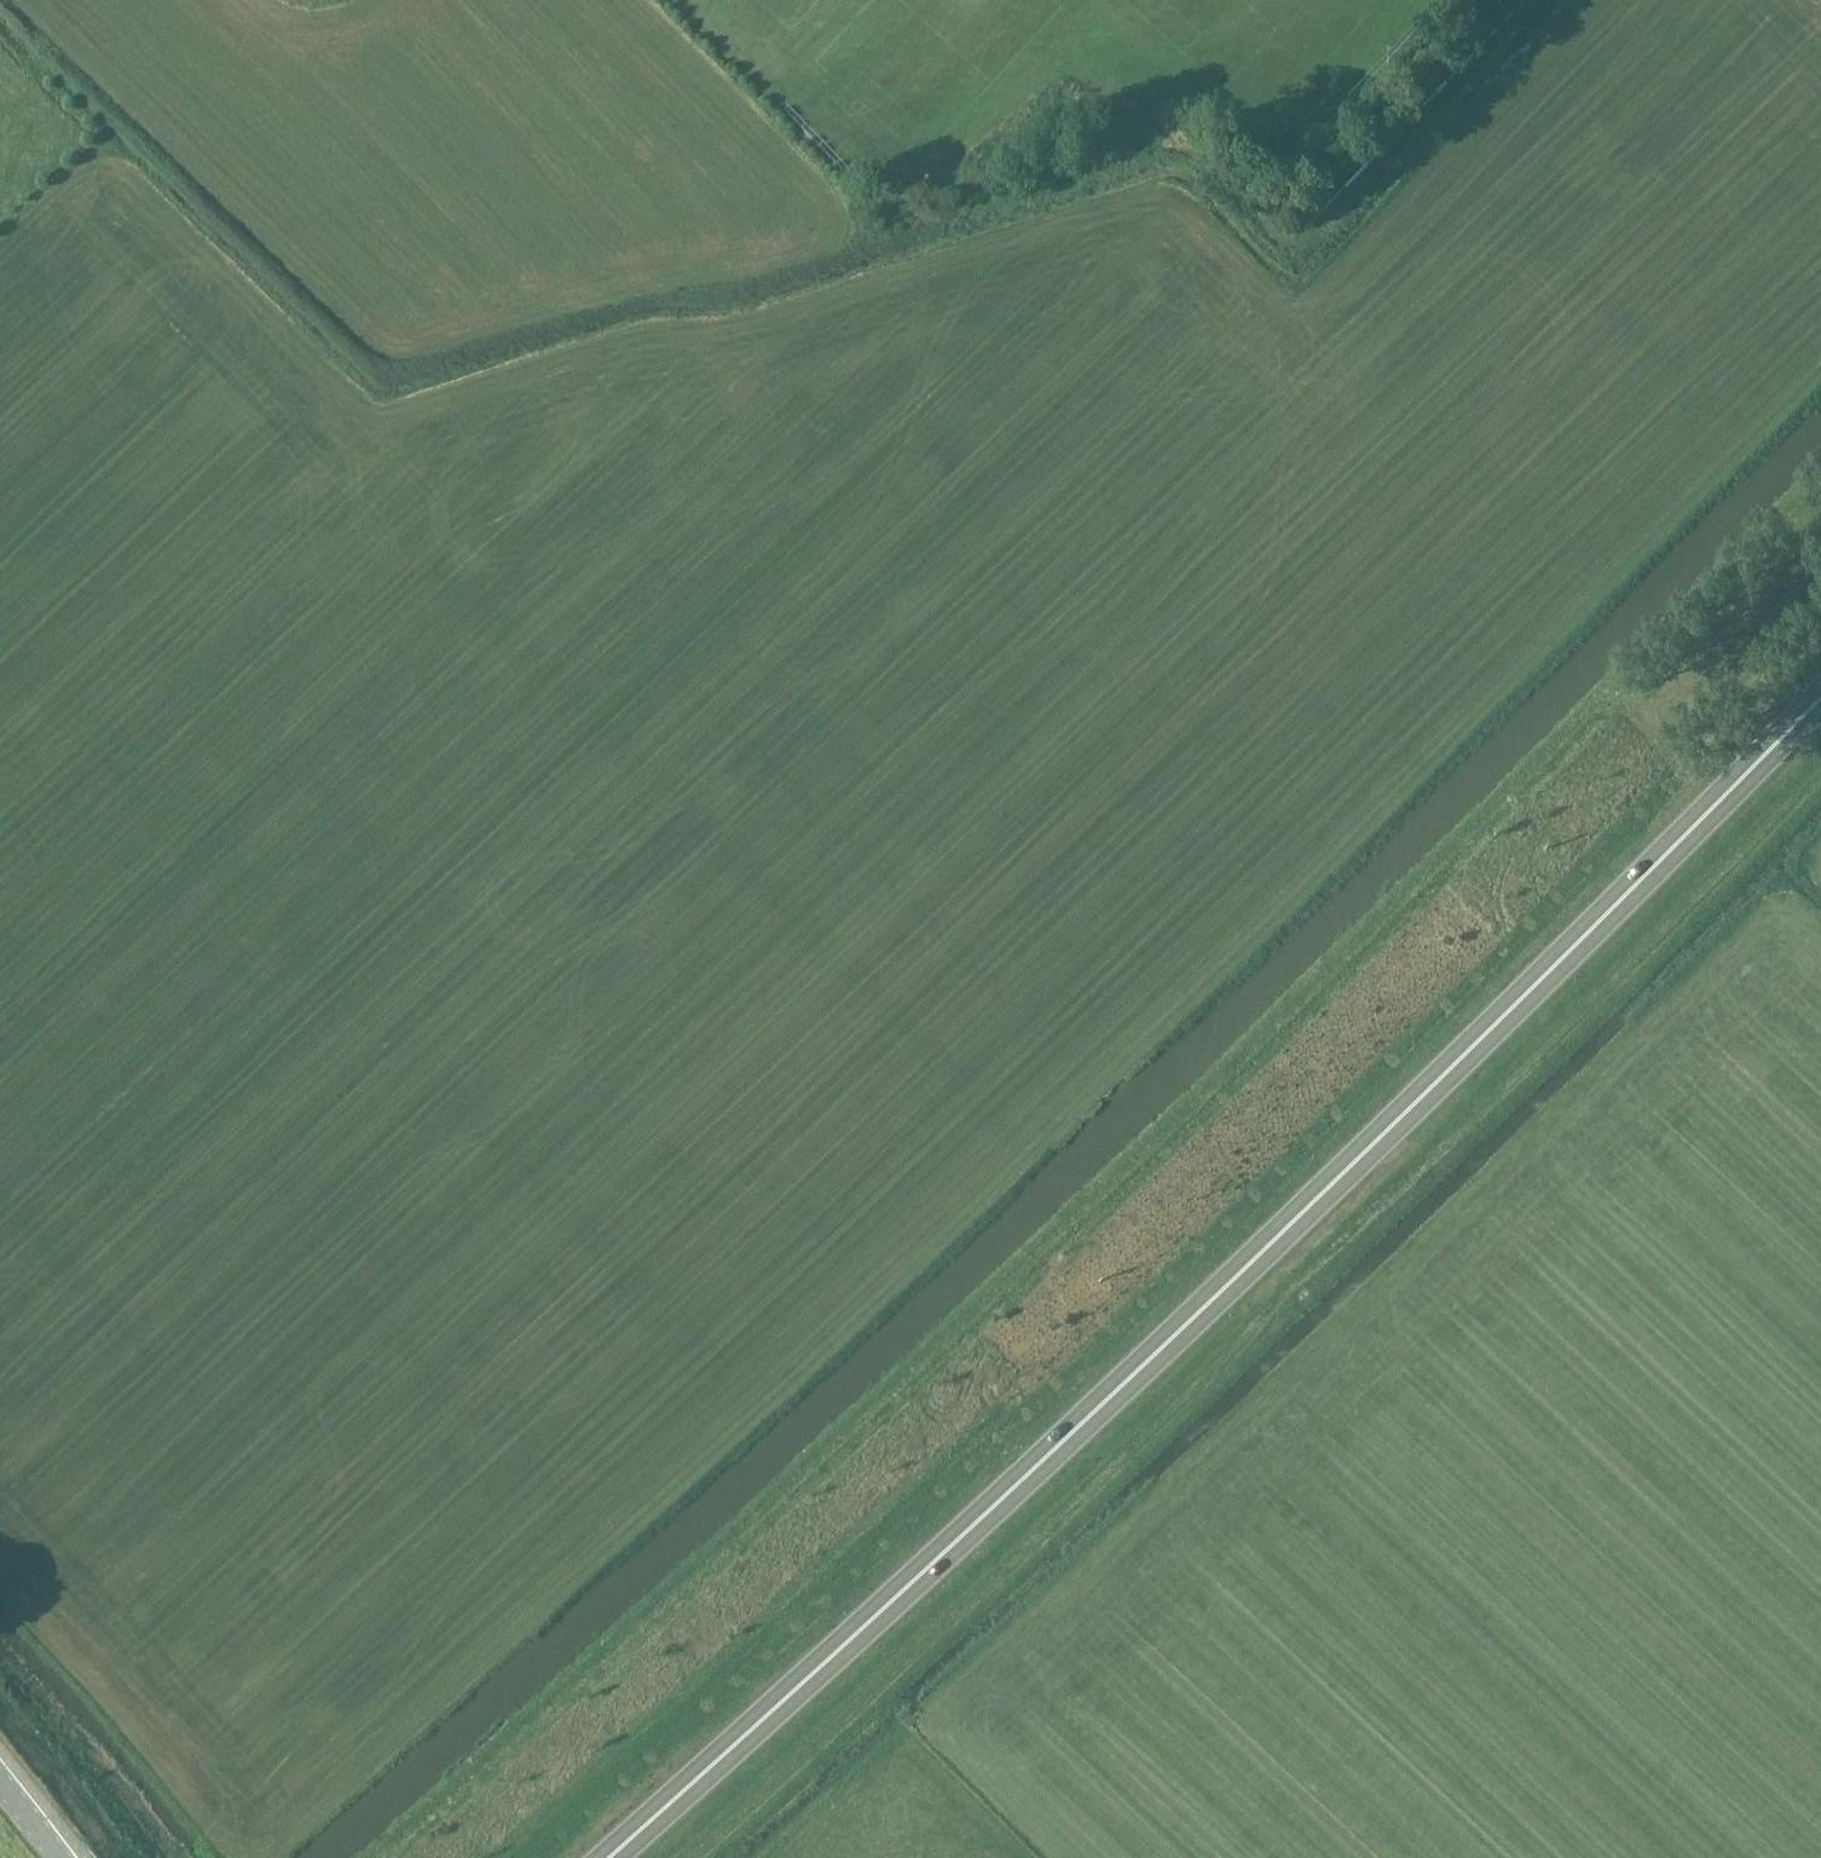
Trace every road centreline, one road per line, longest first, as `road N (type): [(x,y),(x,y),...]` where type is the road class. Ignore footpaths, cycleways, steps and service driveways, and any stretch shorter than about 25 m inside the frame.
road 1 (trunk): [(598,1857),(1182,1310),(1820,682)]

